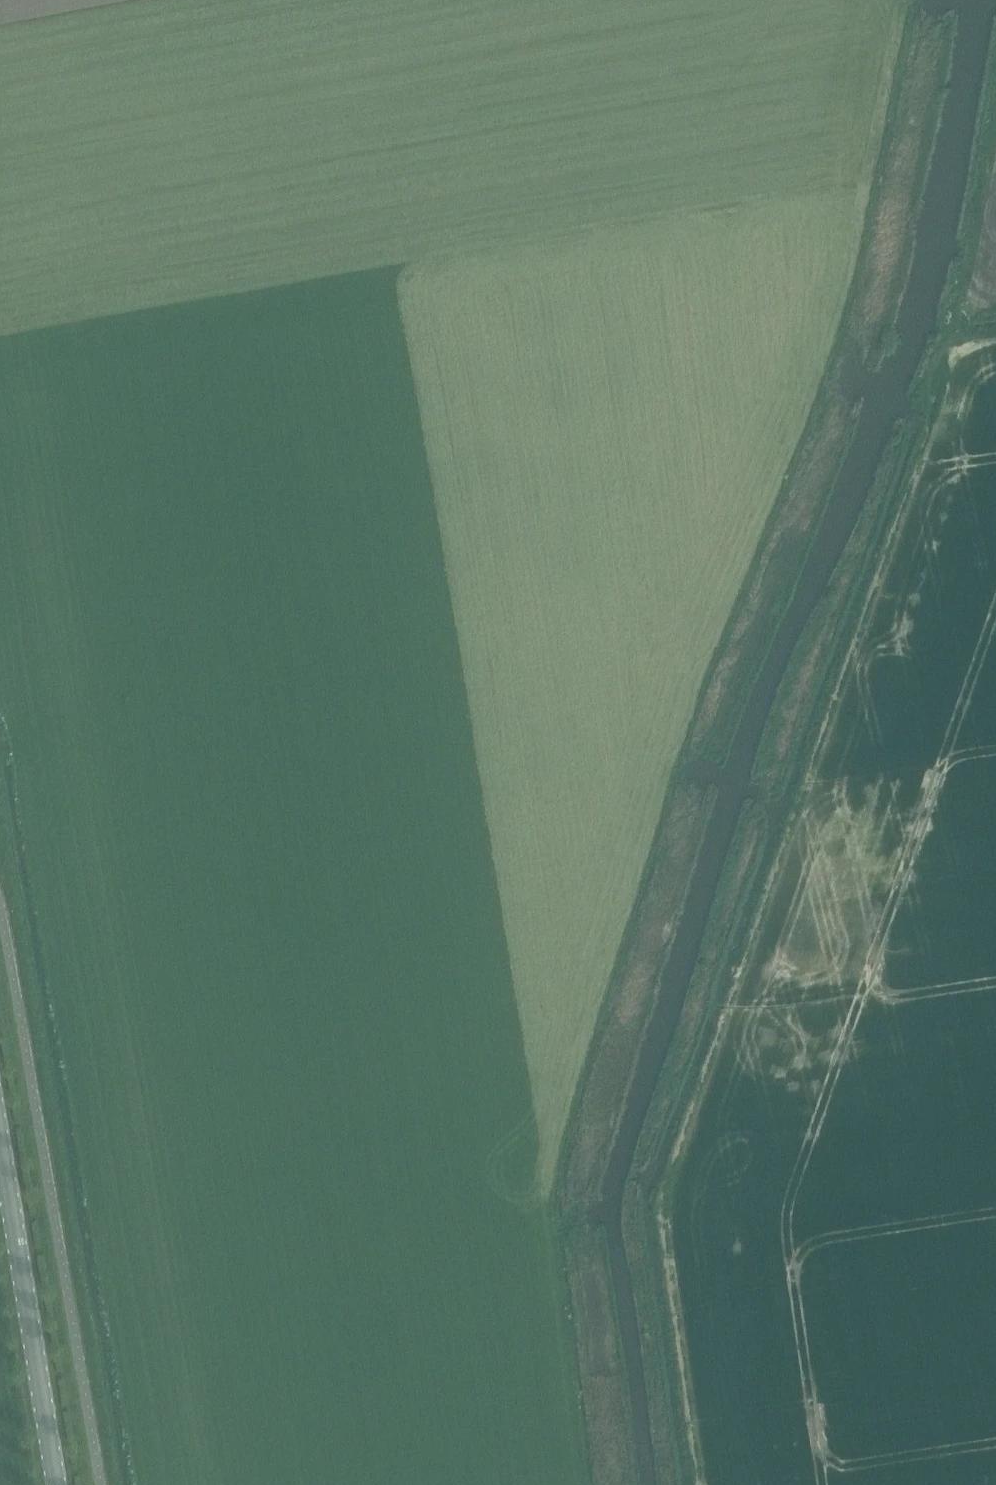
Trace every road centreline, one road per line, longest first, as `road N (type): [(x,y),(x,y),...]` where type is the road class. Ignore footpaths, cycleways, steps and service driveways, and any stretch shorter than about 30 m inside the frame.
road 1 (tertiary): [(56,1484),(0,1143)]

